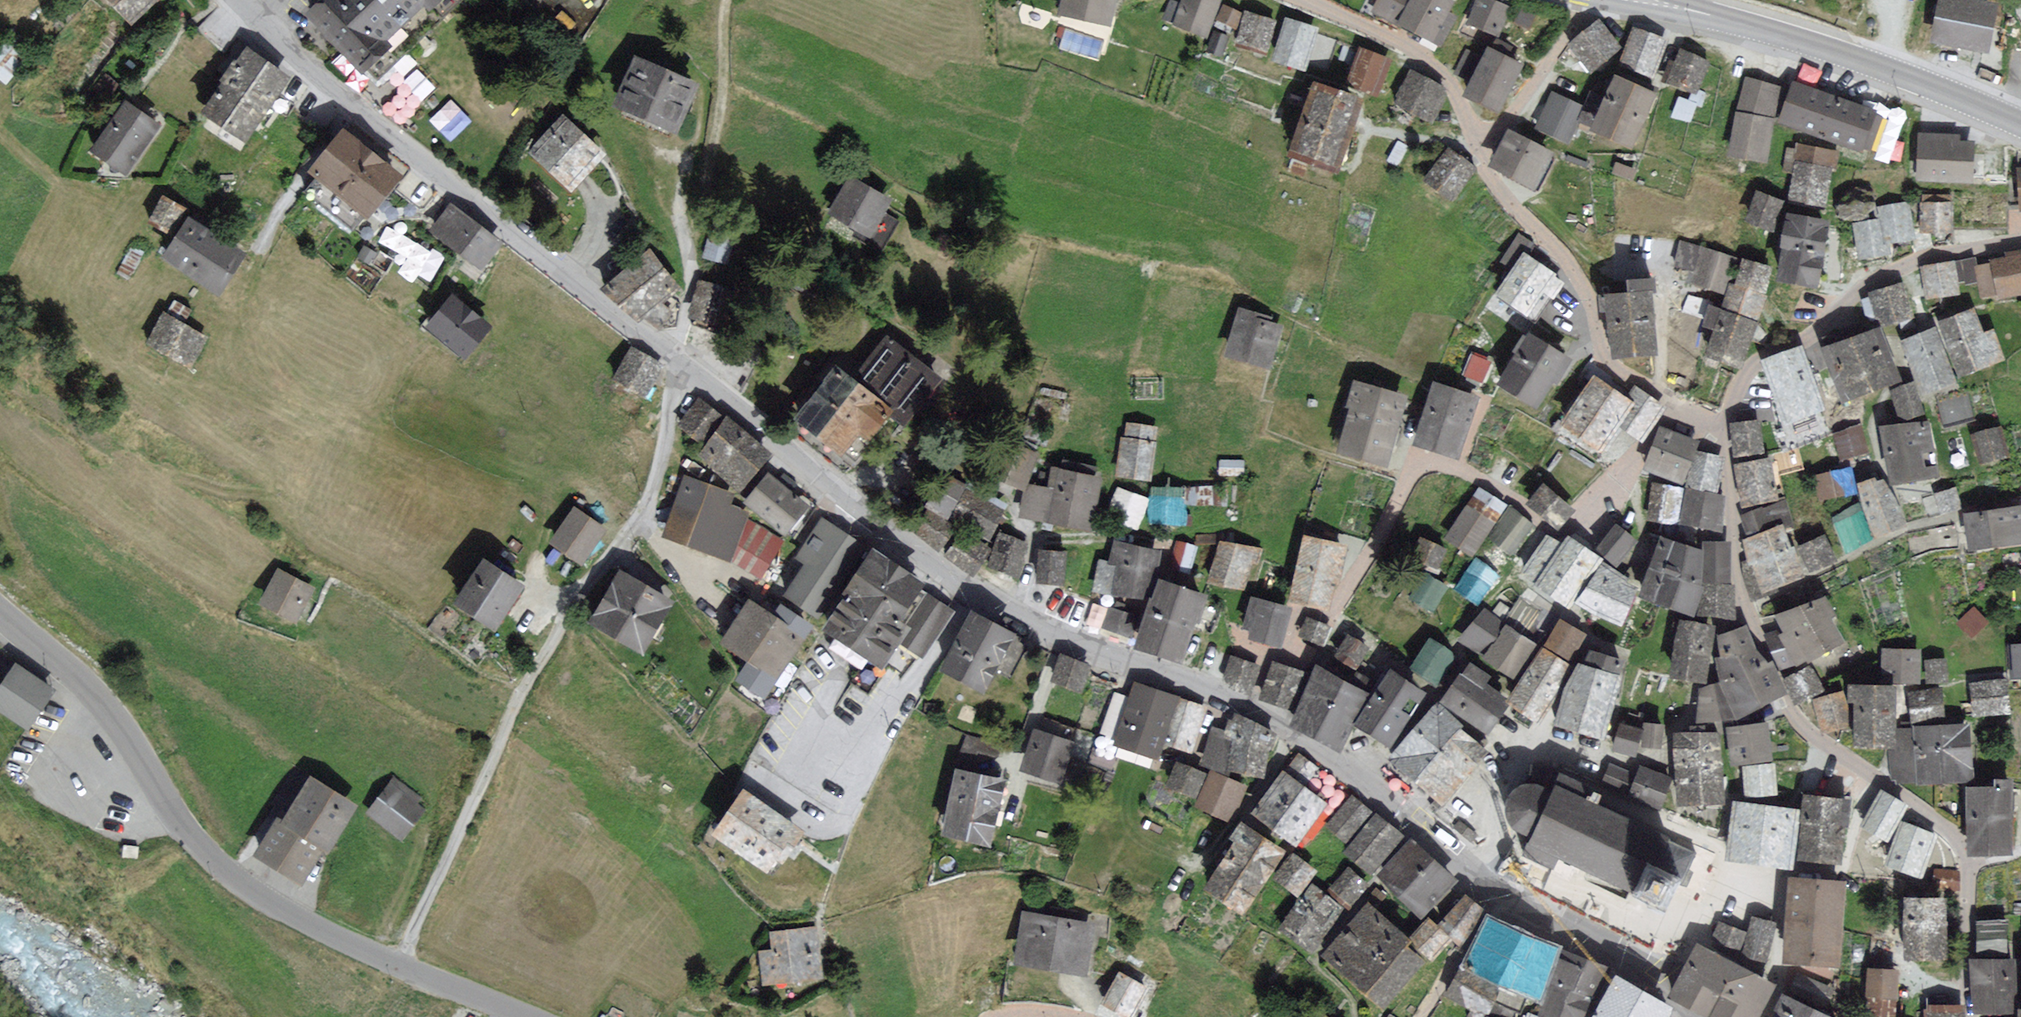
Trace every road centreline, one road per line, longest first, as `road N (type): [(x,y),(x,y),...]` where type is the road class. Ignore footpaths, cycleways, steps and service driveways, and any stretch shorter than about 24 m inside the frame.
road 1 (tertiary): [(677,363),(853,513),(952,579),(1249,711)]
road 2 (residential): [(677,363),(649,498),(528,680),(400,964)]
road 3 (tertiary): [(238,0),(386,136),(677,363)]
road 4 (unclassified): [(400,964),(305,922),(234,878),(177,815),(104,703),(0,612)]
road 5 (residential): [(1249,711),(1269,661),(1285,651),(1305,615),(1337,603),(1420,466),(1466,472),(1546,530)]
road 6 (residential): [(1485,883),(1495,859),(1492,804),(1511,771),(1557,754),(1659,755),(1713,679),(1717,637),(1750,612)]
road 7 (residential): [(2020,242),(1922,261),(1866,287),(1819,331),(1751,370),(1718,437)]
road 8 (secondary): [(1701,13),(1849,57),(2020,125)]
road 9 (residential): [(1478,150),(1502,194),(1576,276),(1614,367),(1676,402)]
road 10 (residential): [(1371,791),(1451,672),(1466,627),(1546,530)]
road 11 (residential): [(1764,1016),(1785,876),(1845,867),(1868,773)]
road 12 (residential): [(1308,0),(1429,60),(1451,84),(1478,150)]
road 13 (track): [(687,233),(718,123),(729,0)]
road 14 (tertiary): [(1501,894),(1692,1016)]
road 15 (residential): [(1750,612),(1796,717),(1868,773)]
road 16 (track): [(1164,538),(1037,543),(1016,611)]
road 17 (residential): [(1546,530),(1565,532),(1594,508),(1676,402)]
road 18 (residential): [(1590,2),(1508,121),(1478,150)]
road 19 (residential): [(1718,437),(1750,612)]
road 20 (track): [(1293,737),(1229,830),(1196,863)]
road 21 (residential): [(1967,866),(1969,1016)]
road 22 (tertiary): [(1371,791),(1485,883)]
road 23 (tertiary): [(1249,711),(1371,791)]
road 24 (residential): [(1421,1016),(1501,894)]
road 25 (residential): [(1868,773),(1952,835),(1967,866)]
road 26 (unclassified): [(527,1016),(400,964)]
road 27 (residential): [(677,363),(688,300),(687,233)]

